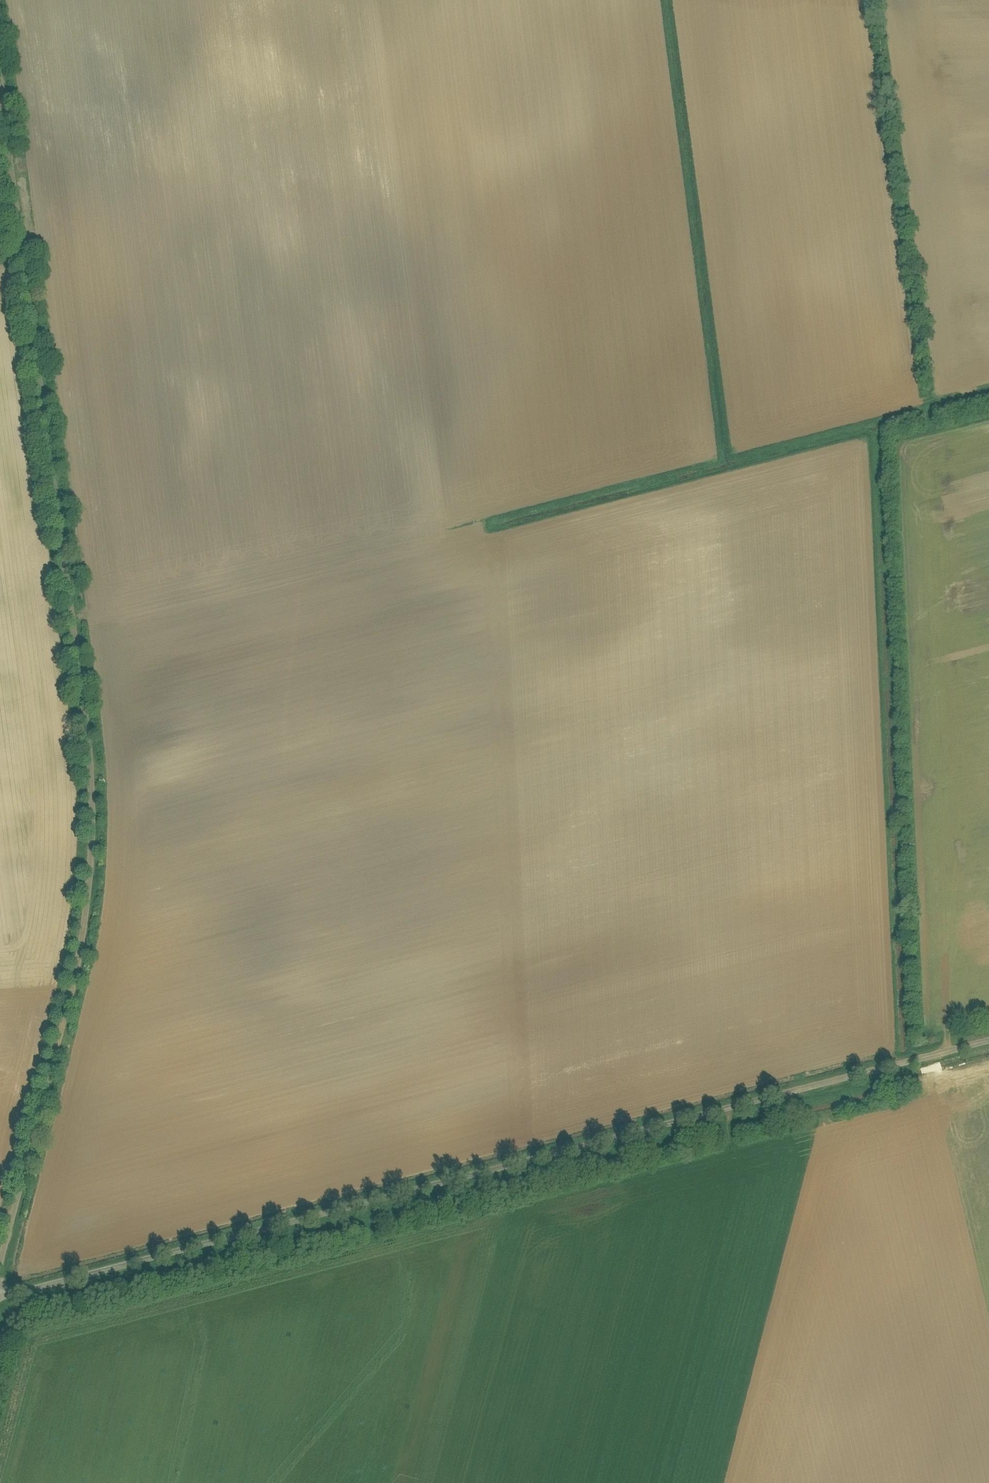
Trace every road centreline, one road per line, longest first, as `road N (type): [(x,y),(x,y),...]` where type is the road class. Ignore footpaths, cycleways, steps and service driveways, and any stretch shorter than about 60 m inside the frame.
road 1 (unclassified): [(0,103),(92,795),(81,949),(0,1268)]
road 2 (unclassified): [(988,1044),(0,1299)]

